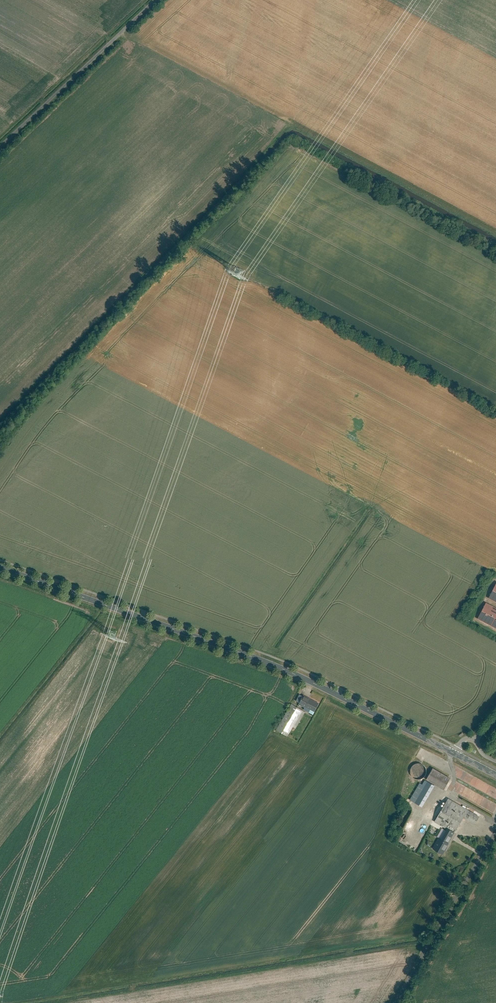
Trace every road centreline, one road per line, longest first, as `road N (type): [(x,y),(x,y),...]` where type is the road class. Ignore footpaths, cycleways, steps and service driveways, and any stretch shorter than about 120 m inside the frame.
road 1 (tertiary): [(0,567),(278,666),(454,751)]
road 2 (unclassified): [(155,0),(0,148)]
road 3 (residential): [(495,831),(395,1002)]

